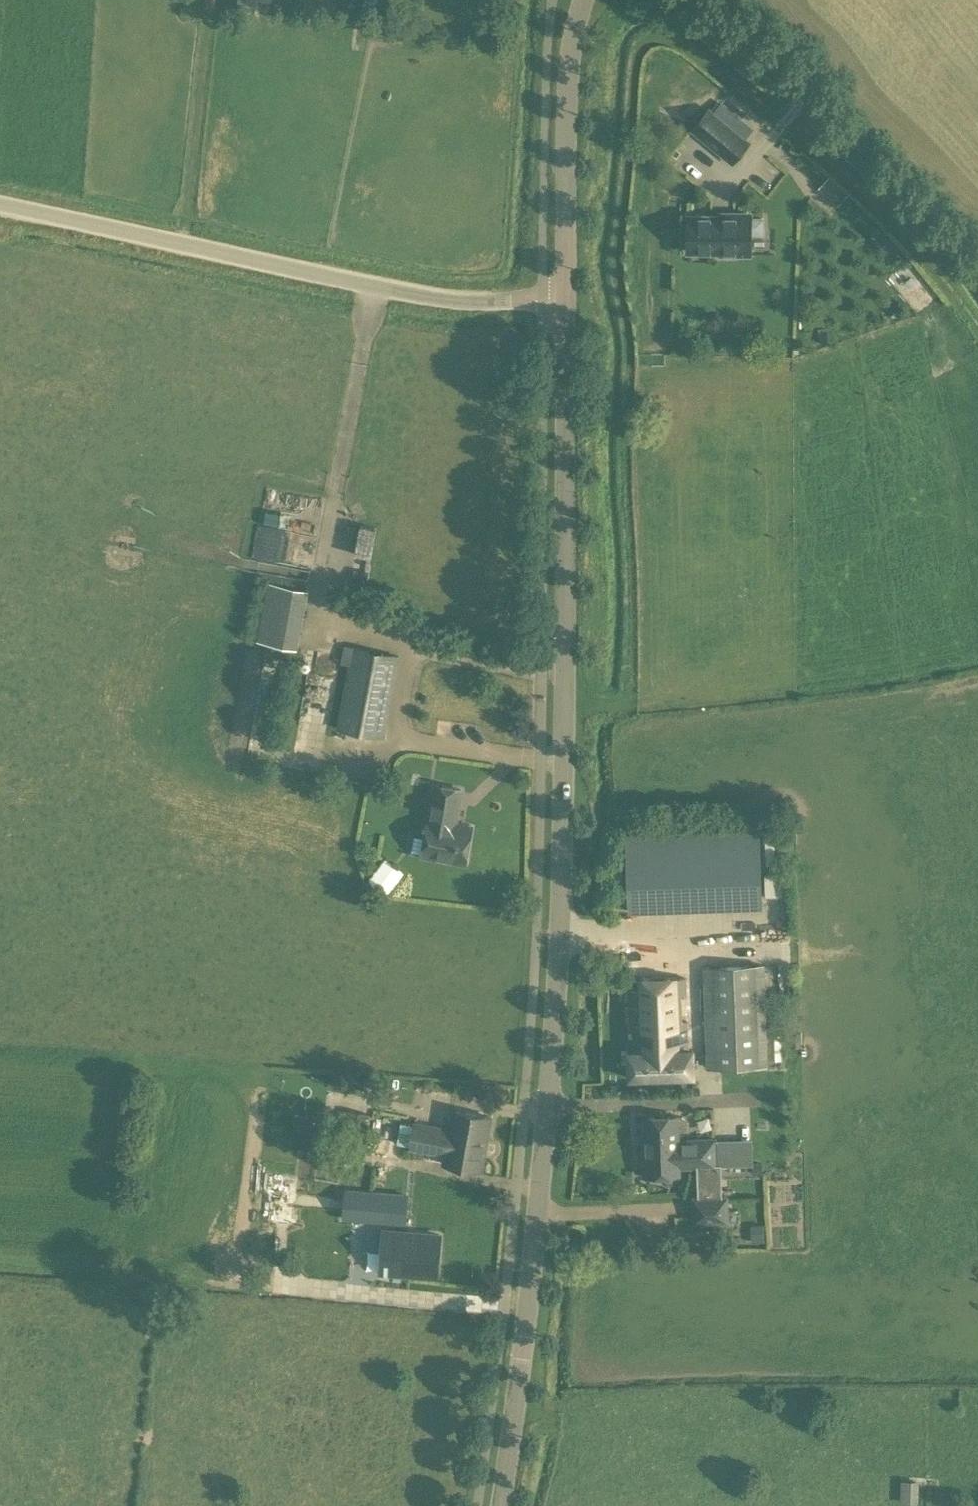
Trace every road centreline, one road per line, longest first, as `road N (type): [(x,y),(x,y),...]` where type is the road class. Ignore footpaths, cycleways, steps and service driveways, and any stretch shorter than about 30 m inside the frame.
road 1 (tertiary): [(502,1505),(519,1420),(558,1006),(564,303)]
road 2 (unclassified): [(0,206),(456,302),(564,303)]
road 3 (tertiary): [(564,303),(566,116),(581,0)]

